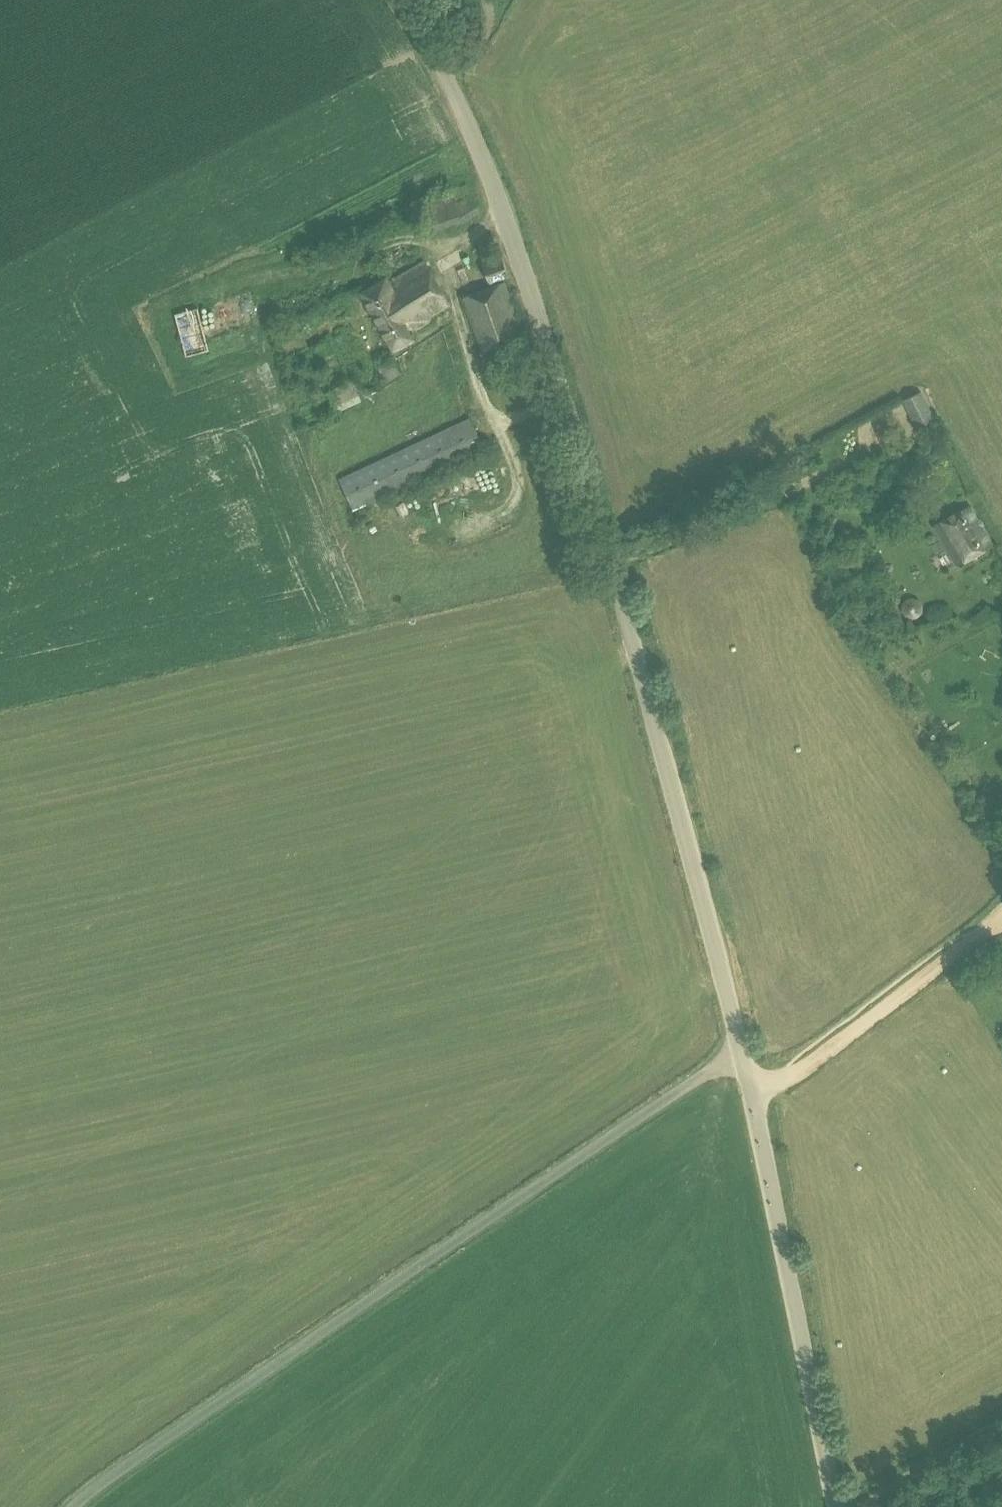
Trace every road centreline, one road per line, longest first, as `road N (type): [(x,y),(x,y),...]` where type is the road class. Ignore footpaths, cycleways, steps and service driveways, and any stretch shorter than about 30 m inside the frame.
road 1 (unclassified): [(743,1051),(545,333),(483,152),(409,0)]
road 2 (unclassified): [(74,1506),(743,1051)]
road 3 (unclassified): [(837,1506),(743,1051)]
road 4 (track): [(754,1097),(1001,918)]
road 5 (track): [(863,1506),(1001,1426)]

